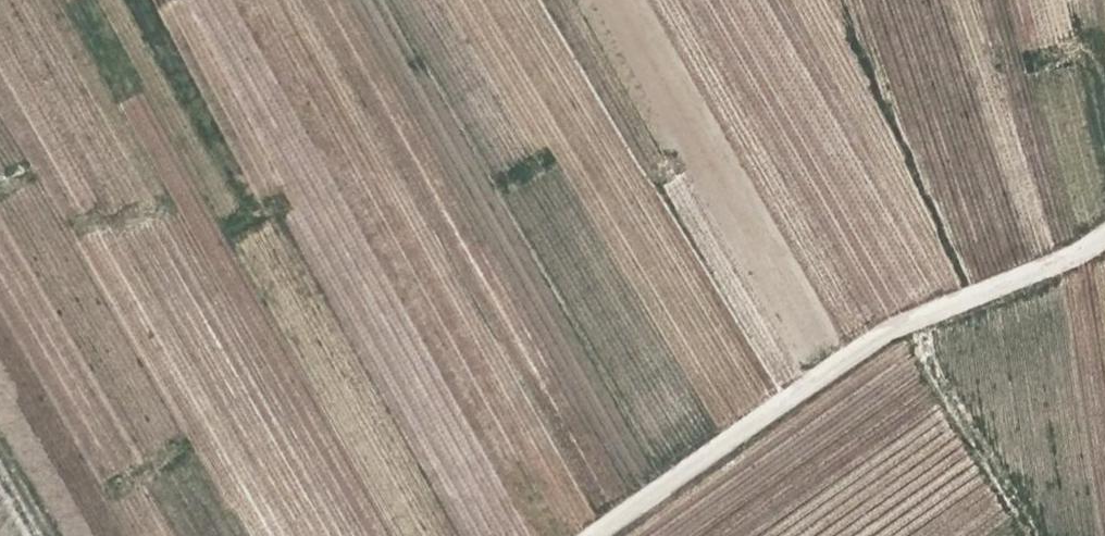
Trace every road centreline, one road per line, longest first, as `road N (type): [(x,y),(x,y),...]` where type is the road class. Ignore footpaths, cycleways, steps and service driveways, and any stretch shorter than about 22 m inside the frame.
road 1 (track): [(591,535),(863,338),(1074,255),(1104,232)]

